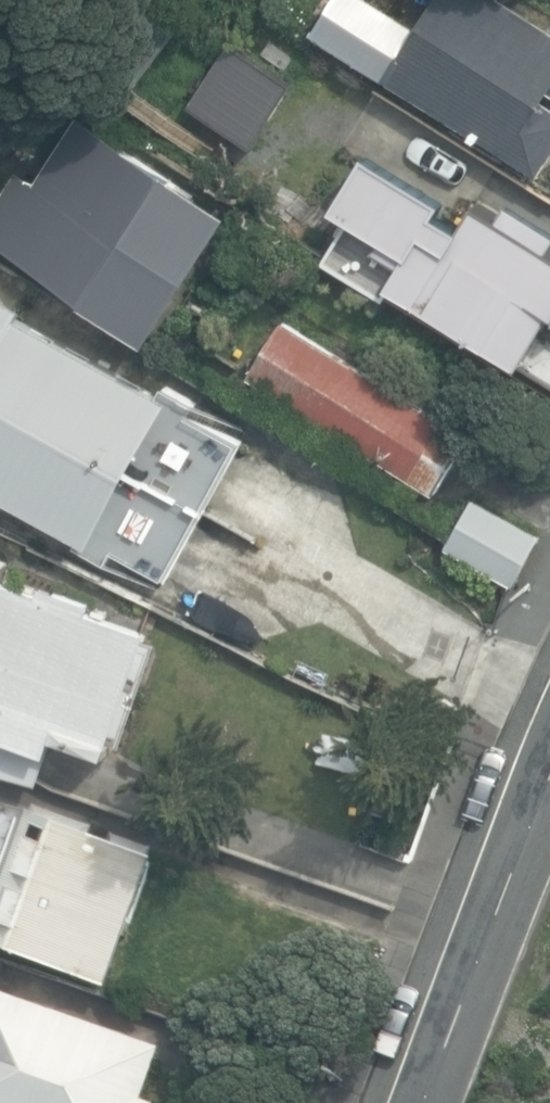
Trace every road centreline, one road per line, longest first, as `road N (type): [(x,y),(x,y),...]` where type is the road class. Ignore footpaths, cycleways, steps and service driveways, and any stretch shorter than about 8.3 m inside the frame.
road 1 (secondary): [(425,1102),(549,786)]

